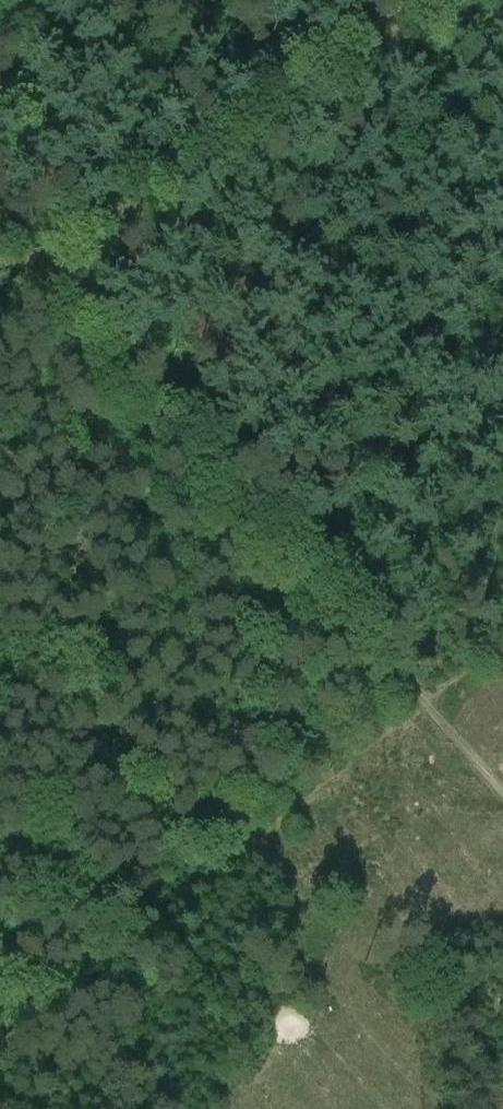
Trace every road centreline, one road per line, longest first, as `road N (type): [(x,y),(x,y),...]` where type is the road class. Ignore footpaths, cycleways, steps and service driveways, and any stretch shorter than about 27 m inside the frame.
road 1 (track): [(502,802),(34,253),(441,0)]

